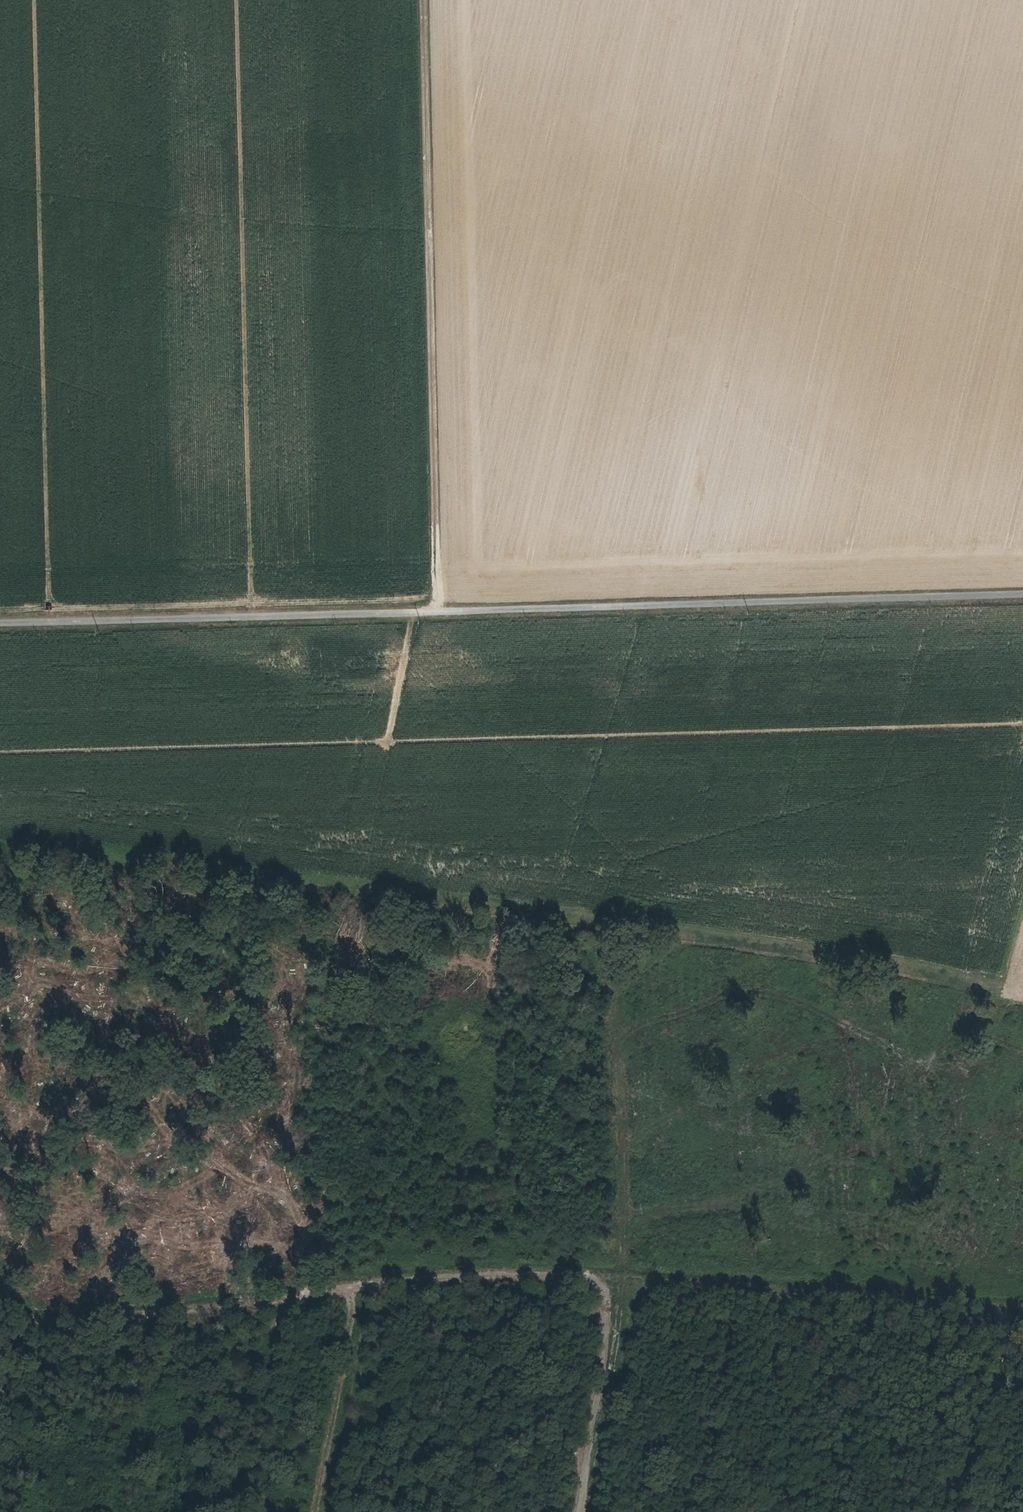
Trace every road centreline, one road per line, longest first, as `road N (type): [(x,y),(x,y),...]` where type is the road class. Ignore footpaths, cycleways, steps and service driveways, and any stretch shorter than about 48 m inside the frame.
road 1 (unclassified): [(0,624),(1022,595)]
road 2 (track): [(433,612),(422,0)]

